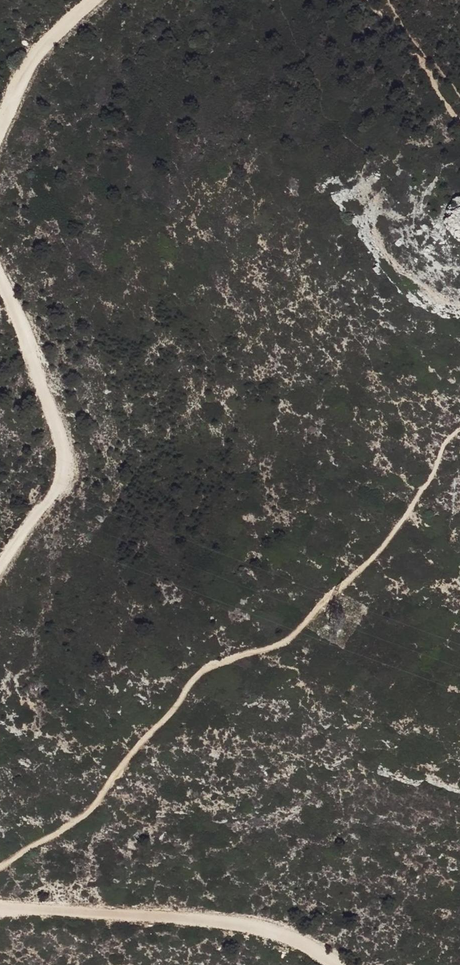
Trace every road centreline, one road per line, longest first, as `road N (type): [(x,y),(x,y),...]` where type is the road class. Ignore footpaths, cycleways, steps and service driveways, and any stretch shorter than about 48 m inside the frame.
road 1 (track): [(342,964),(245,925),(0,904)]
road 2 (track): [(0,570),(69,457),(0,275)]
road 3 (track): [(0,132),(39,55),(94,0)]

